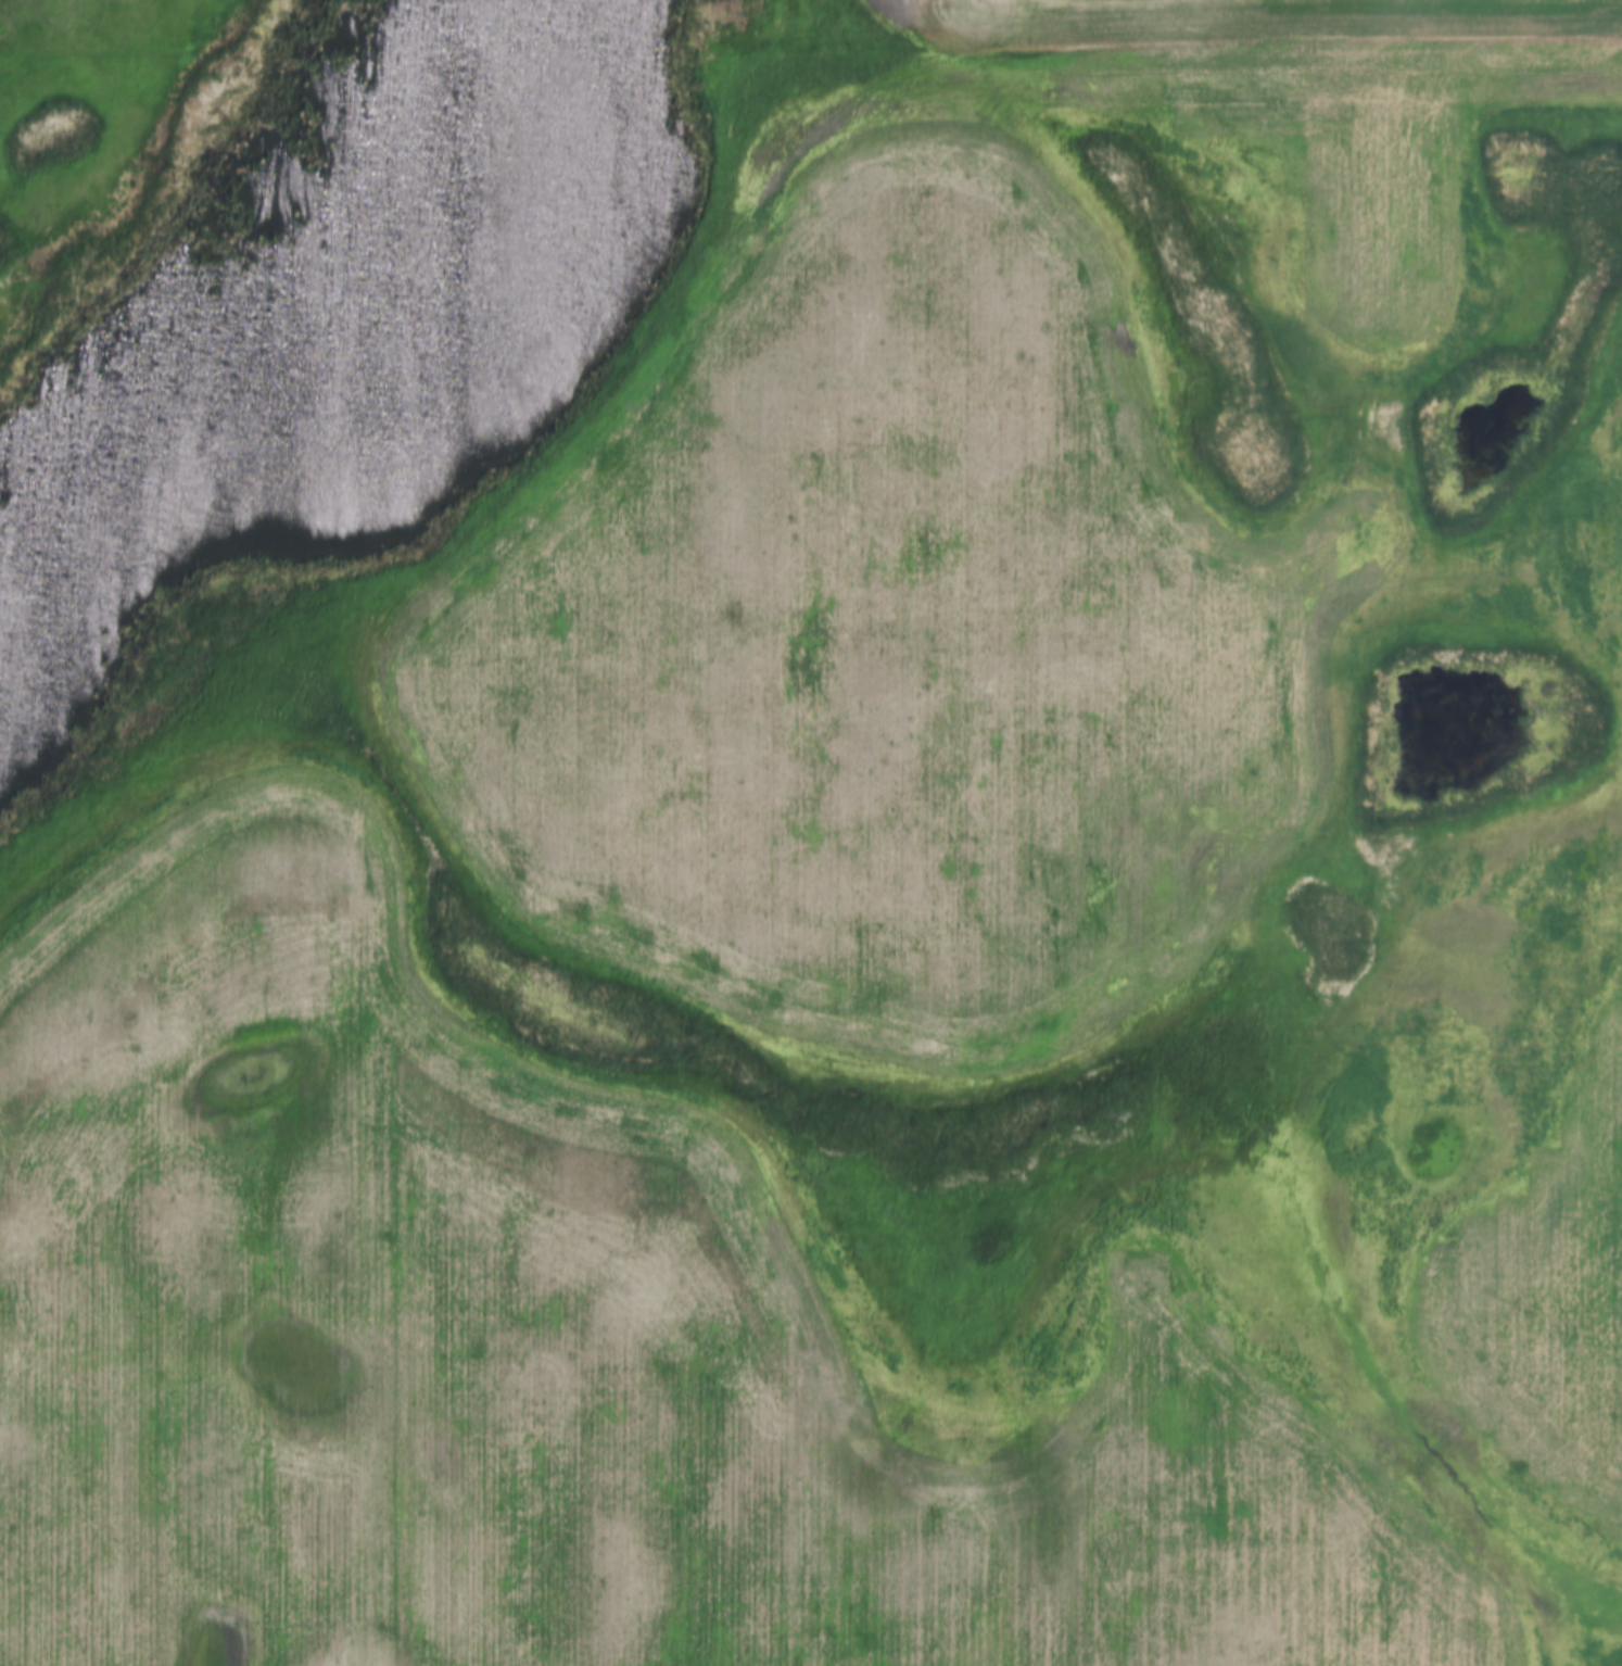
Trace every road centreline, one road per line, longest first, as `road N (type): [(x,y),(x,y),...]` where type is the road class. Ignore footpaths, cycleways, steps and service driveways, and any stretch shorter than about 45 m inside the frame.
road 1 (residential): [(1621,78),(748,87)]

